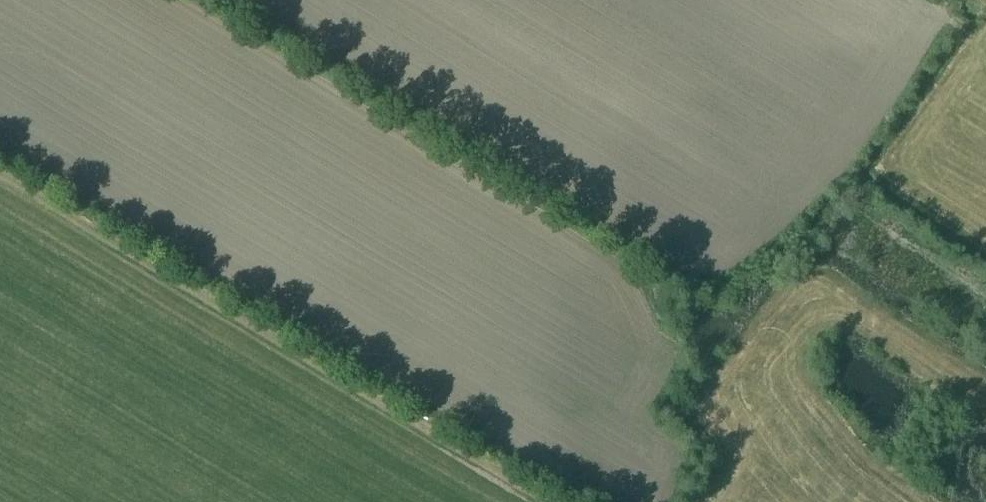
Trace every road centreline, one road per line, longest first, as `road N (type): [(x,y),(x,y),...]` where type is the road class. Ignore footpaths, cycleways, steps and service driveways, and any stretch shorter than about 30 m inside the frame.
road 1 (track): [(0,182),(530,501)]

